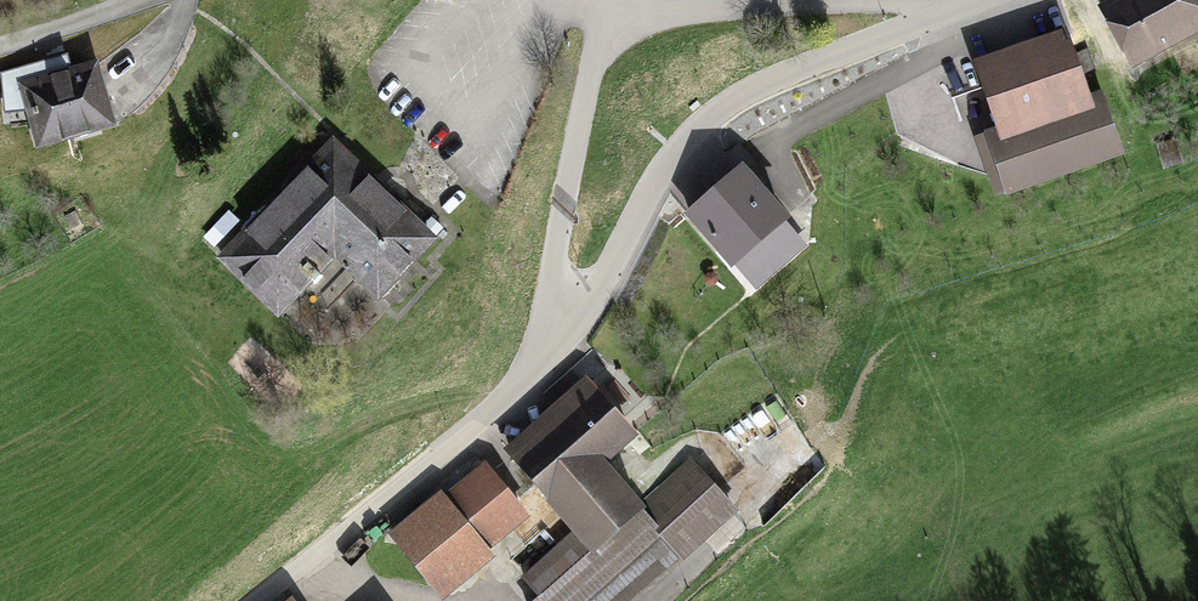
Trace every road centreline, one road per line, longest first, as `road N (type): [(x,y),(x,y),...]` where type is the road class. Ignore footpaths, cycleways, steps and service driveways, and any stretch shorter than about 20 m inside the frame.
road 1 (residential): [(963,14),(822,67),(708,125),(676,156),(571,332)]
road 2 (residential): [(571,332),(460,450),(267,600)]
road 3 (residential): [(615,5),(687,15),(881,6),(963,14)]
road 4 (residential): [(571,332),(553,281),(615,5)]
road 5 (residential): [(0,41),(114,0)]

